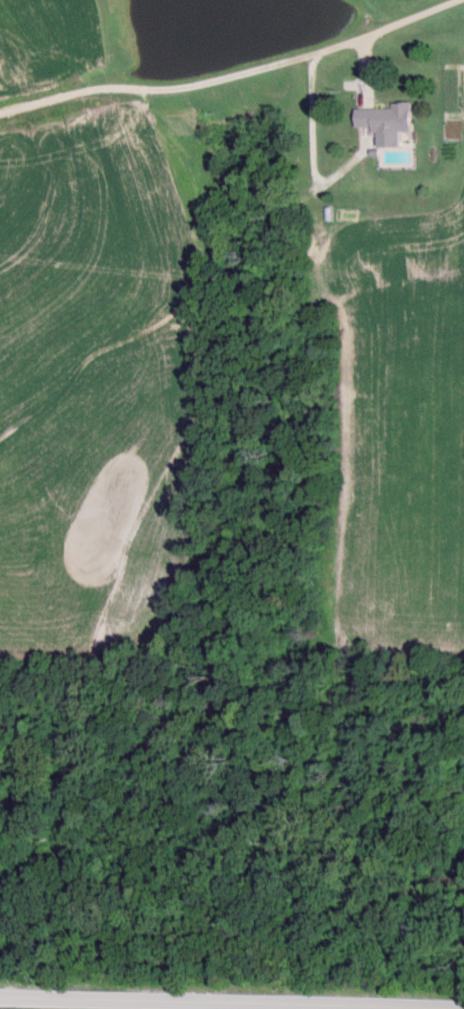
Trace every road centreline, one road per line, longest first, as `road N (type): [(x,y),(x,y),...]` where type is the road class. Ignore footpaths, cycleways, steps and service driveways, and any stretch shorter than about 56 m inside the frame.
road 1 (secondary): [(423,1008),(0,995)]

